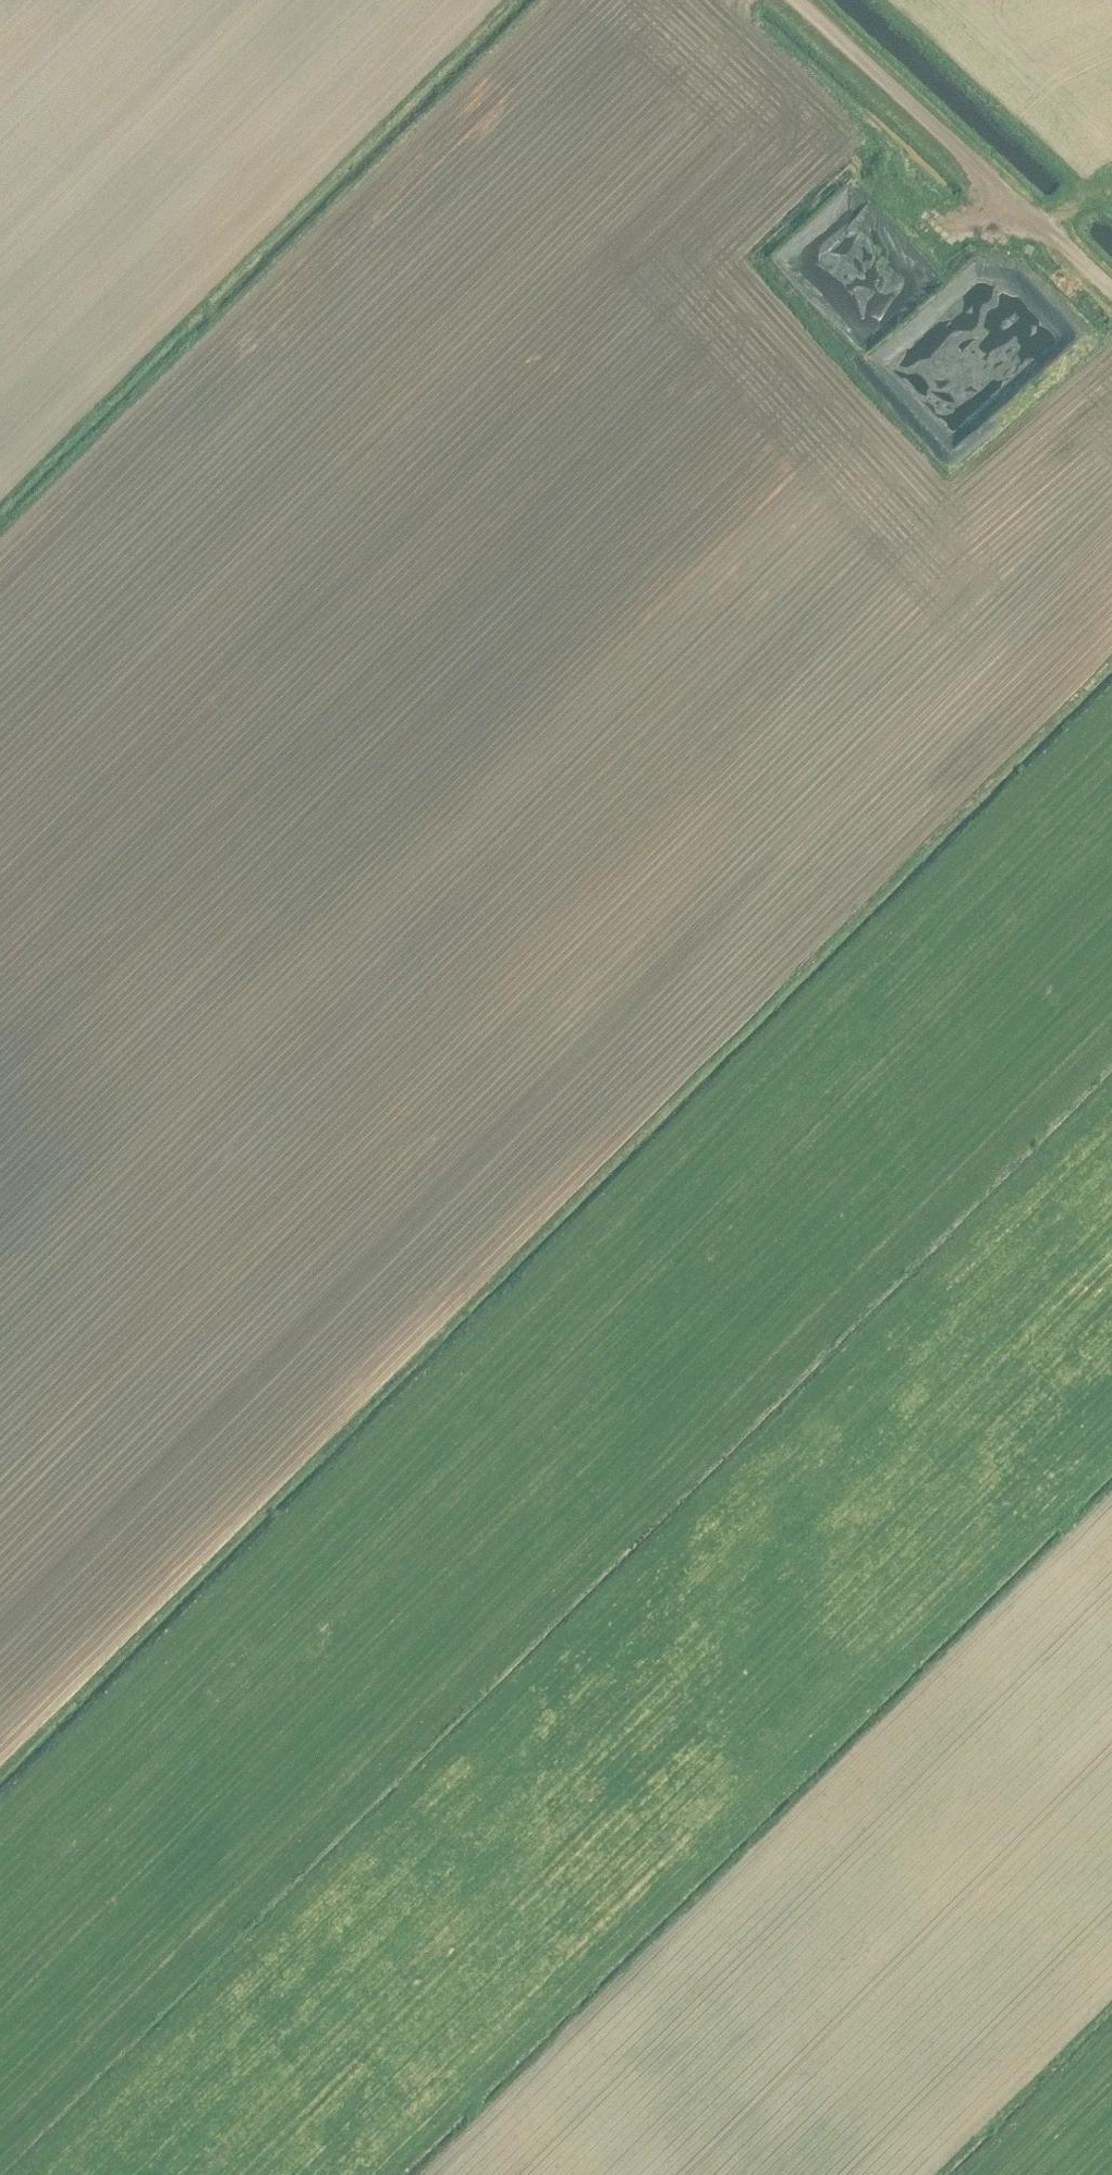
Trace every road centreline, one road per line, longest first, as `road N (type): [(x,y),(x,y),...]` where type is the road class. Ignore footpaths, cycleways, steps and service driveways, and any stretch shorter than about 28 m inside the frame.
road 1 (unclassified): [(1111,307),(784,0)]

